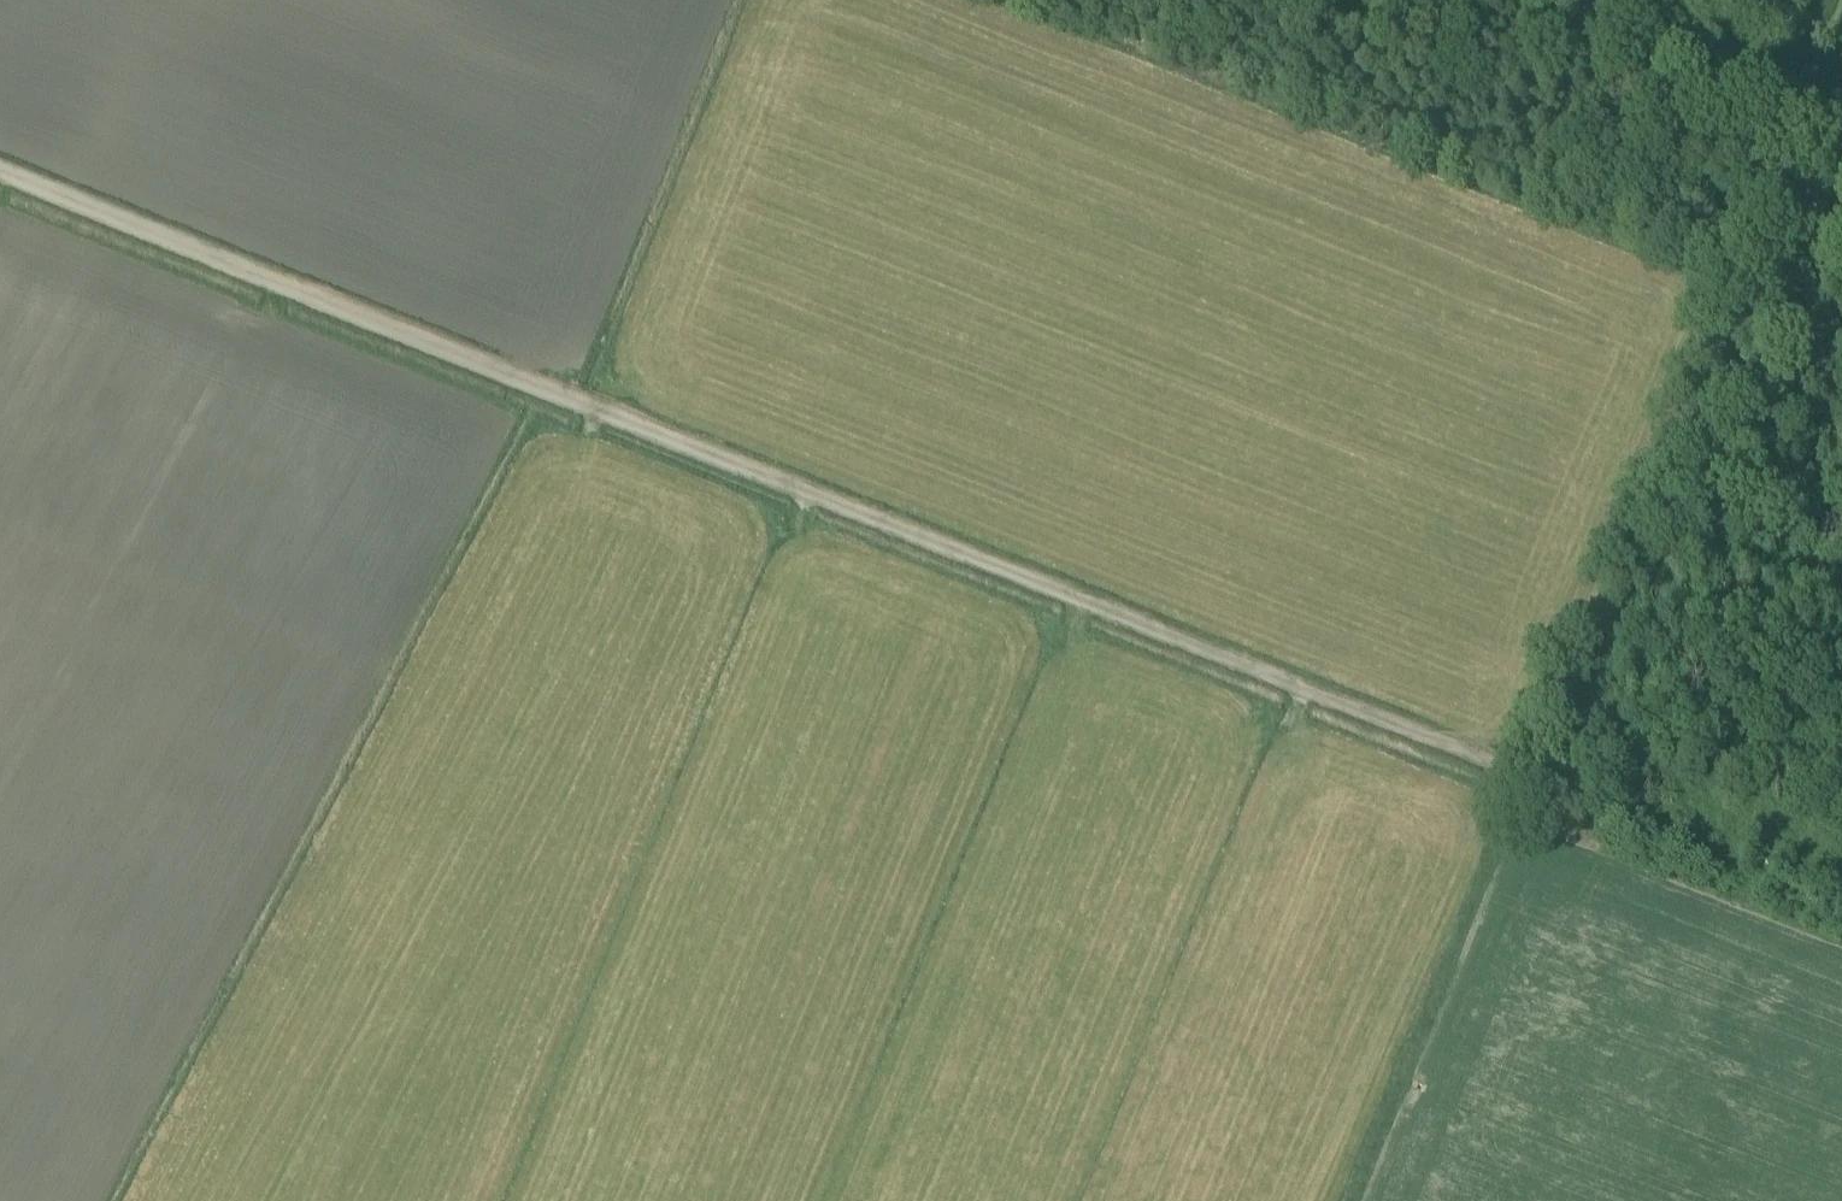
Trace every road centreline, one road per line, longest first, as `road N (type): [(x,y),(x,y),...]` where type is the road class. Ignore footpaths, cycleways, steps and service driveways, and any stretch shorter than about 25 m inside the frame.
road 1 (track): [(0,171),(1509,771)]
road 2 (track): [(1513,0),(1732,135),(1841,229)]

